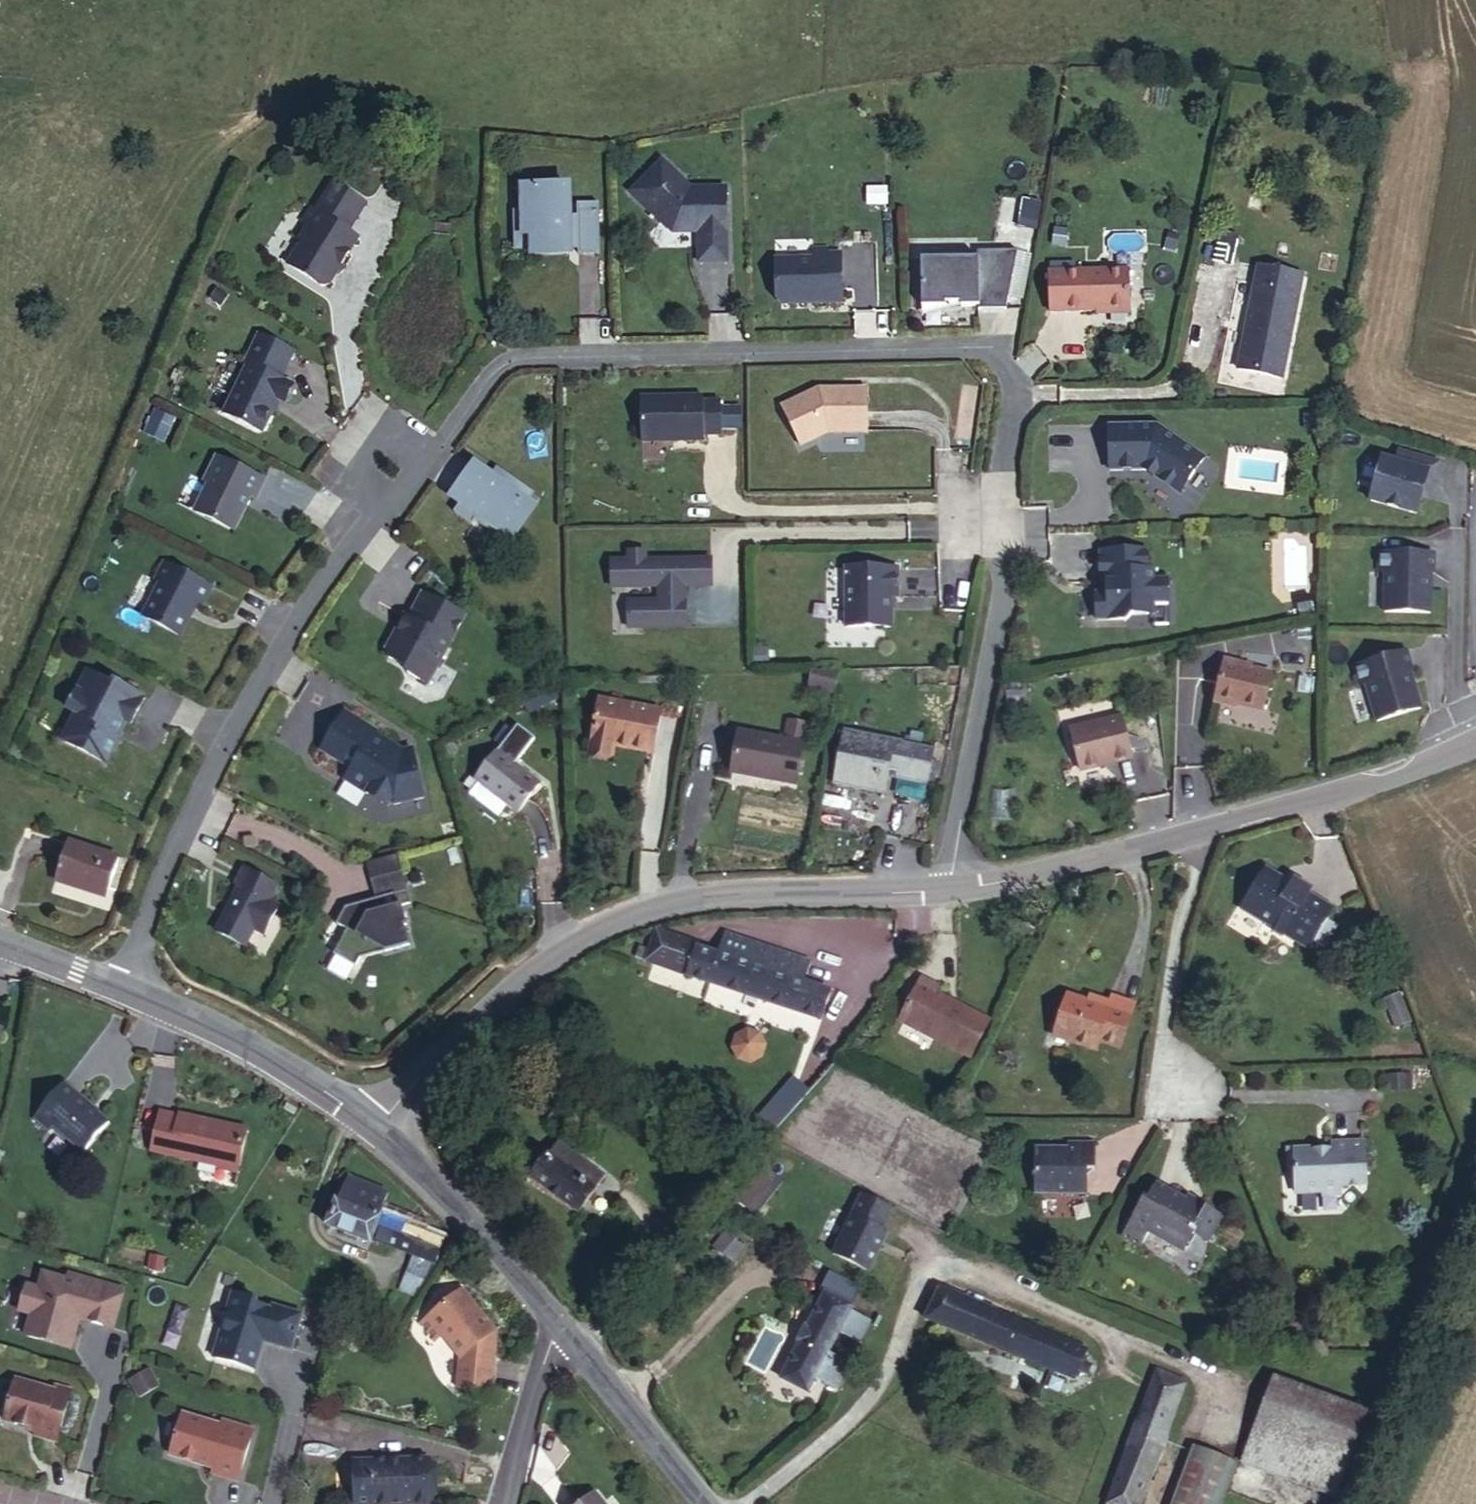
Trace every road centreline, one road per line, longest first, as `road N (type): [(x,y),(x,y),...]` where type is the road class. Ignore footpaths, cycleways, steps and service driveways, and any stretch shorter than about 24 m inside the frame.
road 1 (residential): [(115,985),(245,701),(378,490),(442,438),(510,358),(977,341),(1002,359),(1018,387),(1000,511),(1003,582),(950,849),(953,887)]
road 2 (secondary): [(377,1130),(457,1037),(561,948),(607,926),(656,908),(756,893),(953,887)]
road 3 (secondary): [(953,887),(1199,831),(1475,738)]
road 4 (residential): [(739,1503),(859,1406),(925,1260)]
road 5 (secondary): [(115,985),(242,1039),(377,1130)]
road 6 (tertiary): [(704,1503),(539,1308)]
road 7 (tertiary): [(539,1308),(377,1130)]
road 8 (residential): [(539,1308),(505,1503)]
road 9 (secondary): [(0,943),(115,985)]

